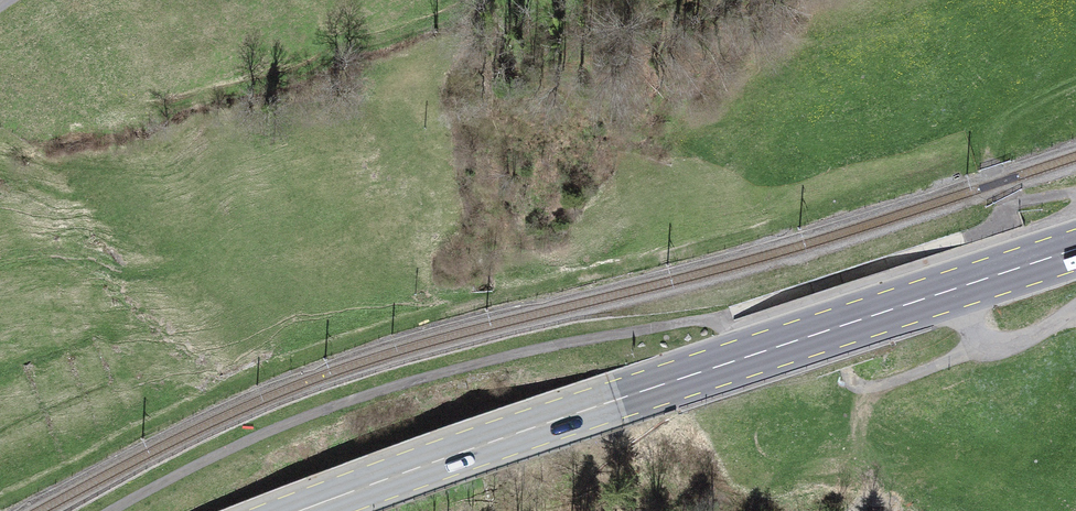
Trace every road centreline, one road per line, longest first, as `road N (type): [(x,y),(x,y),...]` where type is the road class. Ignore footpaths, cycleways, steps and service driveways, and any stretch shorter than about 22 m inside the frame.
road 1 (primary): [(296,510),(1075,247)]
road 2 (track): [(131,510),(368,396),(473,364),(733,315),(746,353)]

